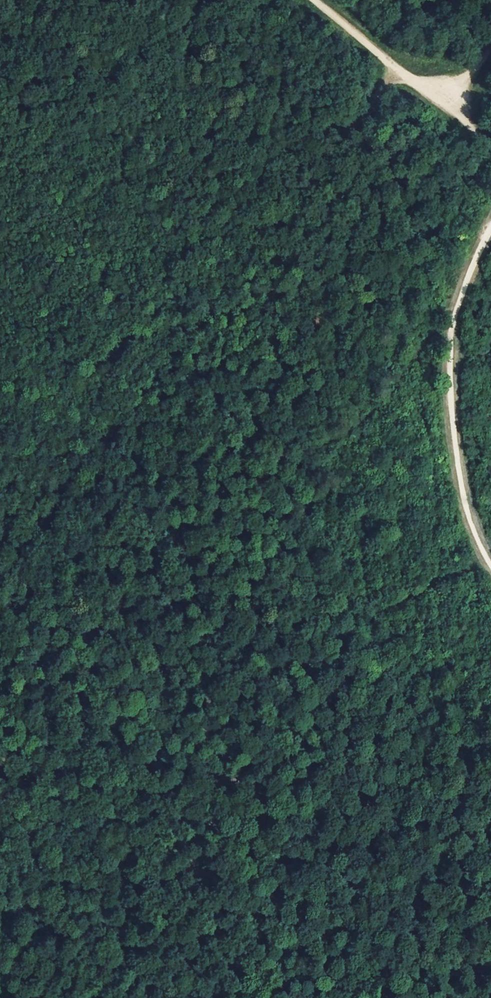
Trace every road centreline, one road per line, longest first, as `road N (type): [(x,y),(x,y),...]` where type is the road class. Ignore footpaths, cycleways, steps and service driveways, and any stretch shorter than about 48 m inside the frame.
road 1 (track): [(490,565),(462,489),(449,364),(458,307),(490,227)]
road 2 (track): [(490,148),(314,0)]

